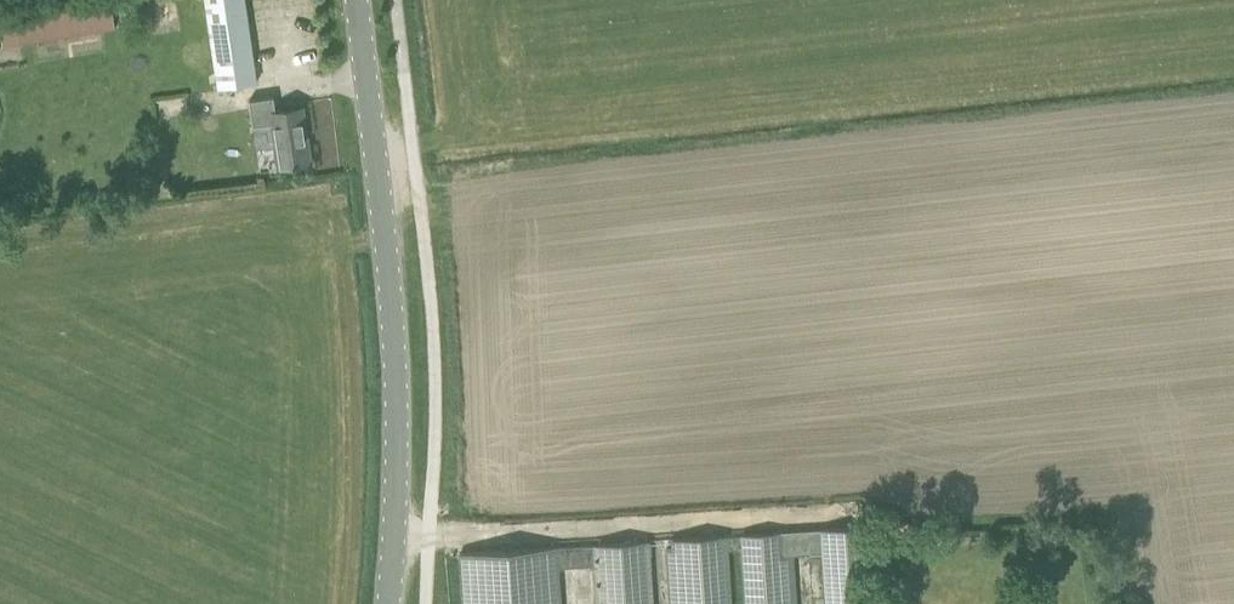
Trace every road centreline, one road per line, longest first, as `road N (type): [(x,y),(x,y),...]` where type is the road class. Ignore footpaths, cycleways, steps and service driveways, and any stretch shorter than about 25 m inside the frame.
road 1 (tertiary): [(387,603),(396,551),(396,383),(357,0)]

